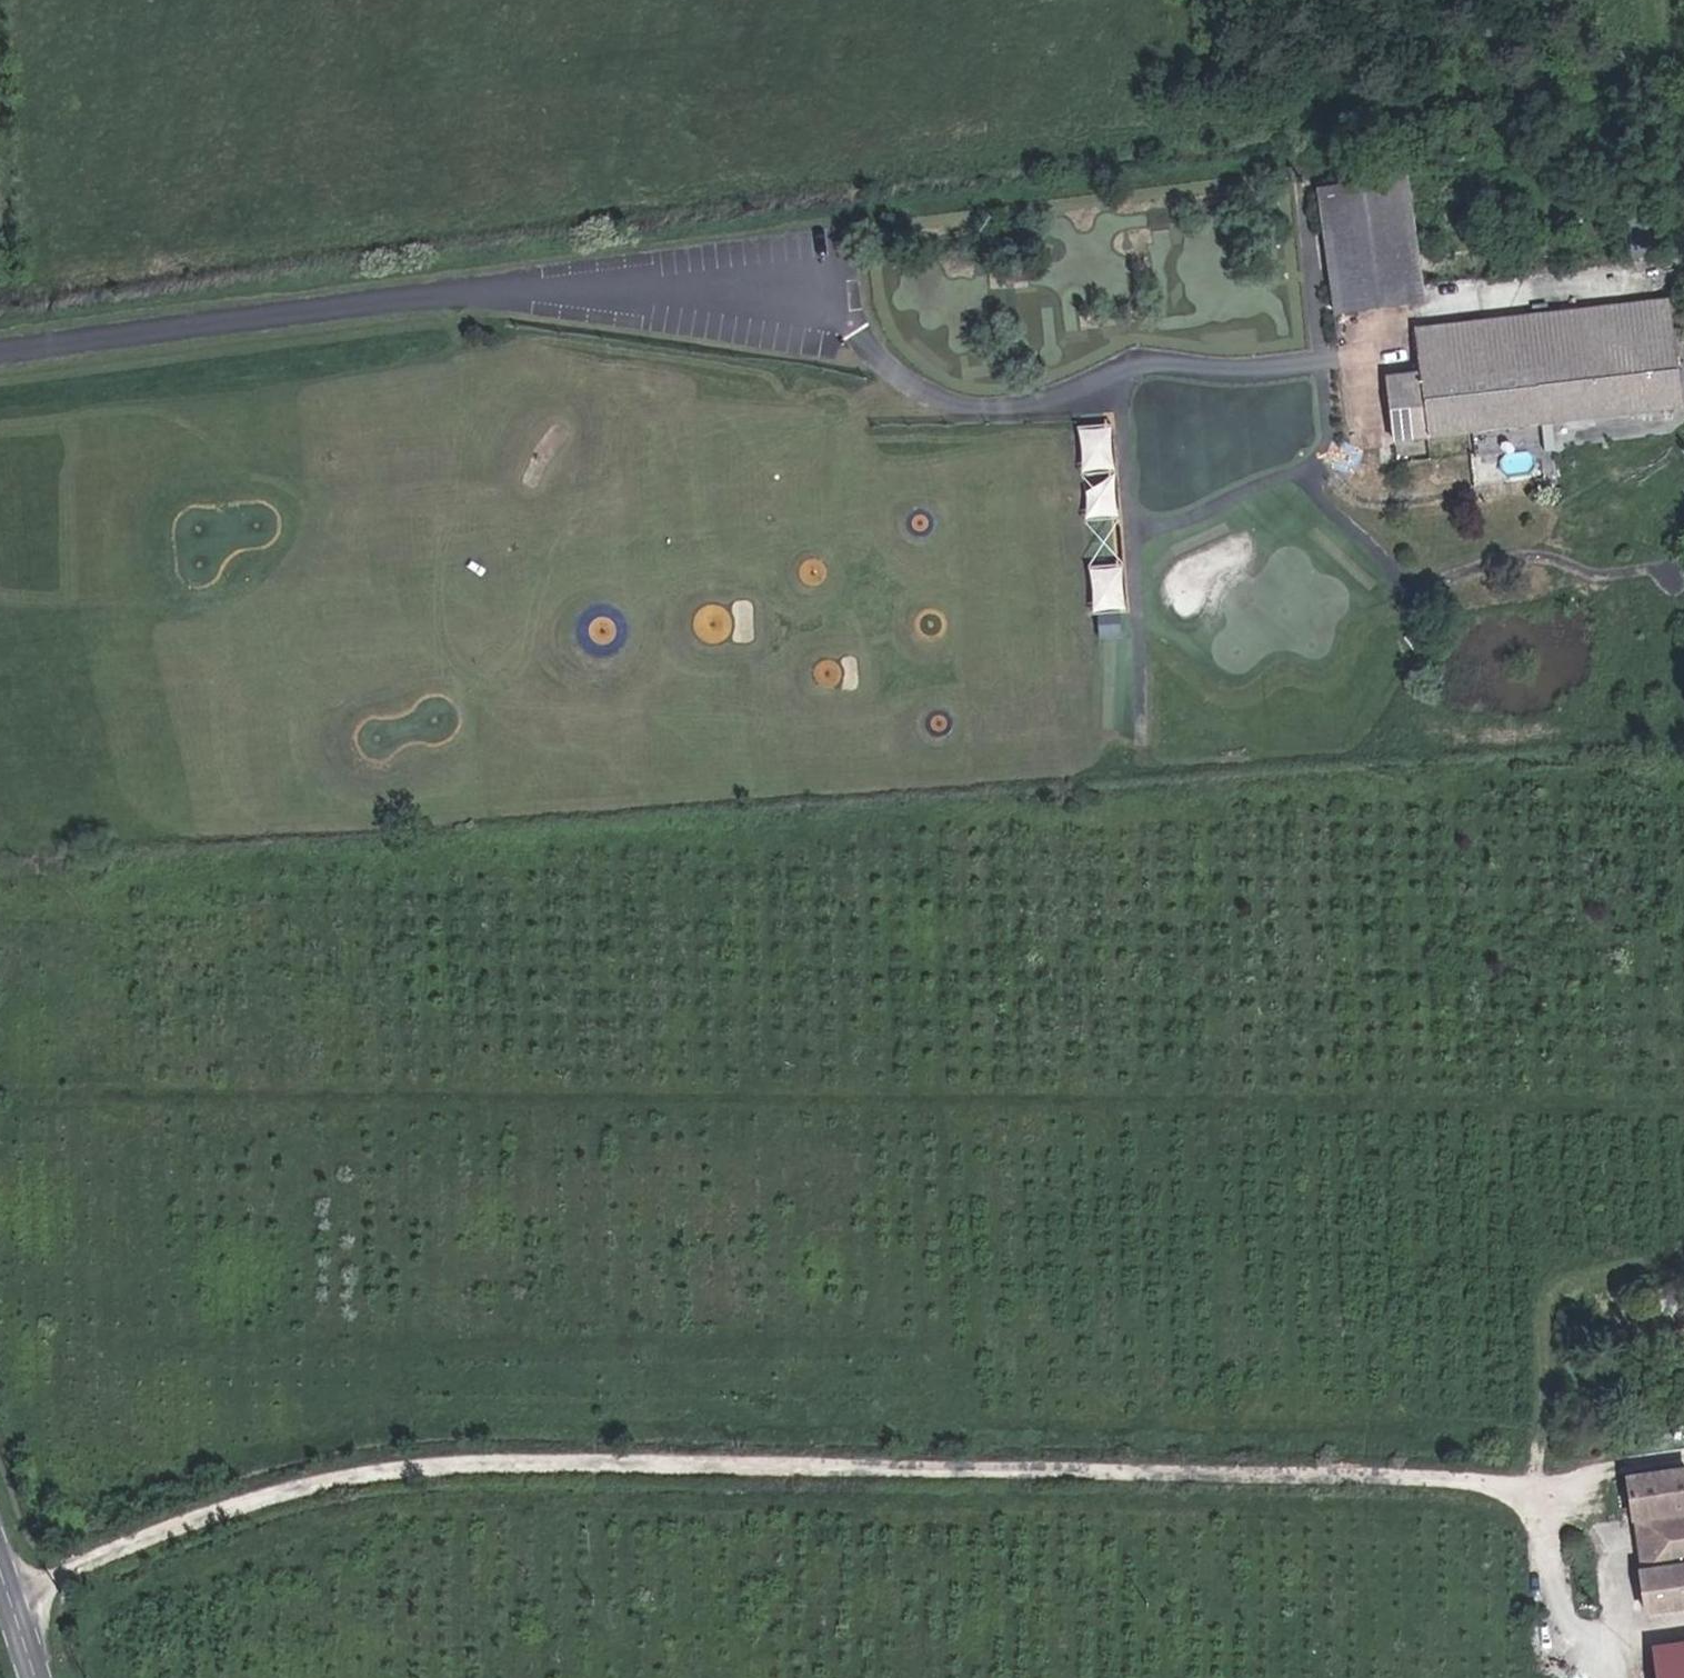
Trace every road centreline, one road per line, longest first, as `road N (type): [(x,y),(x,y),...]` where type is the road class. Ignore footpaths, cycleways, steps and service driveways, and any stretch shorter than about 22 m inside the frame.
road 1 (tertiary): [(0,1544),(43,1677)]

